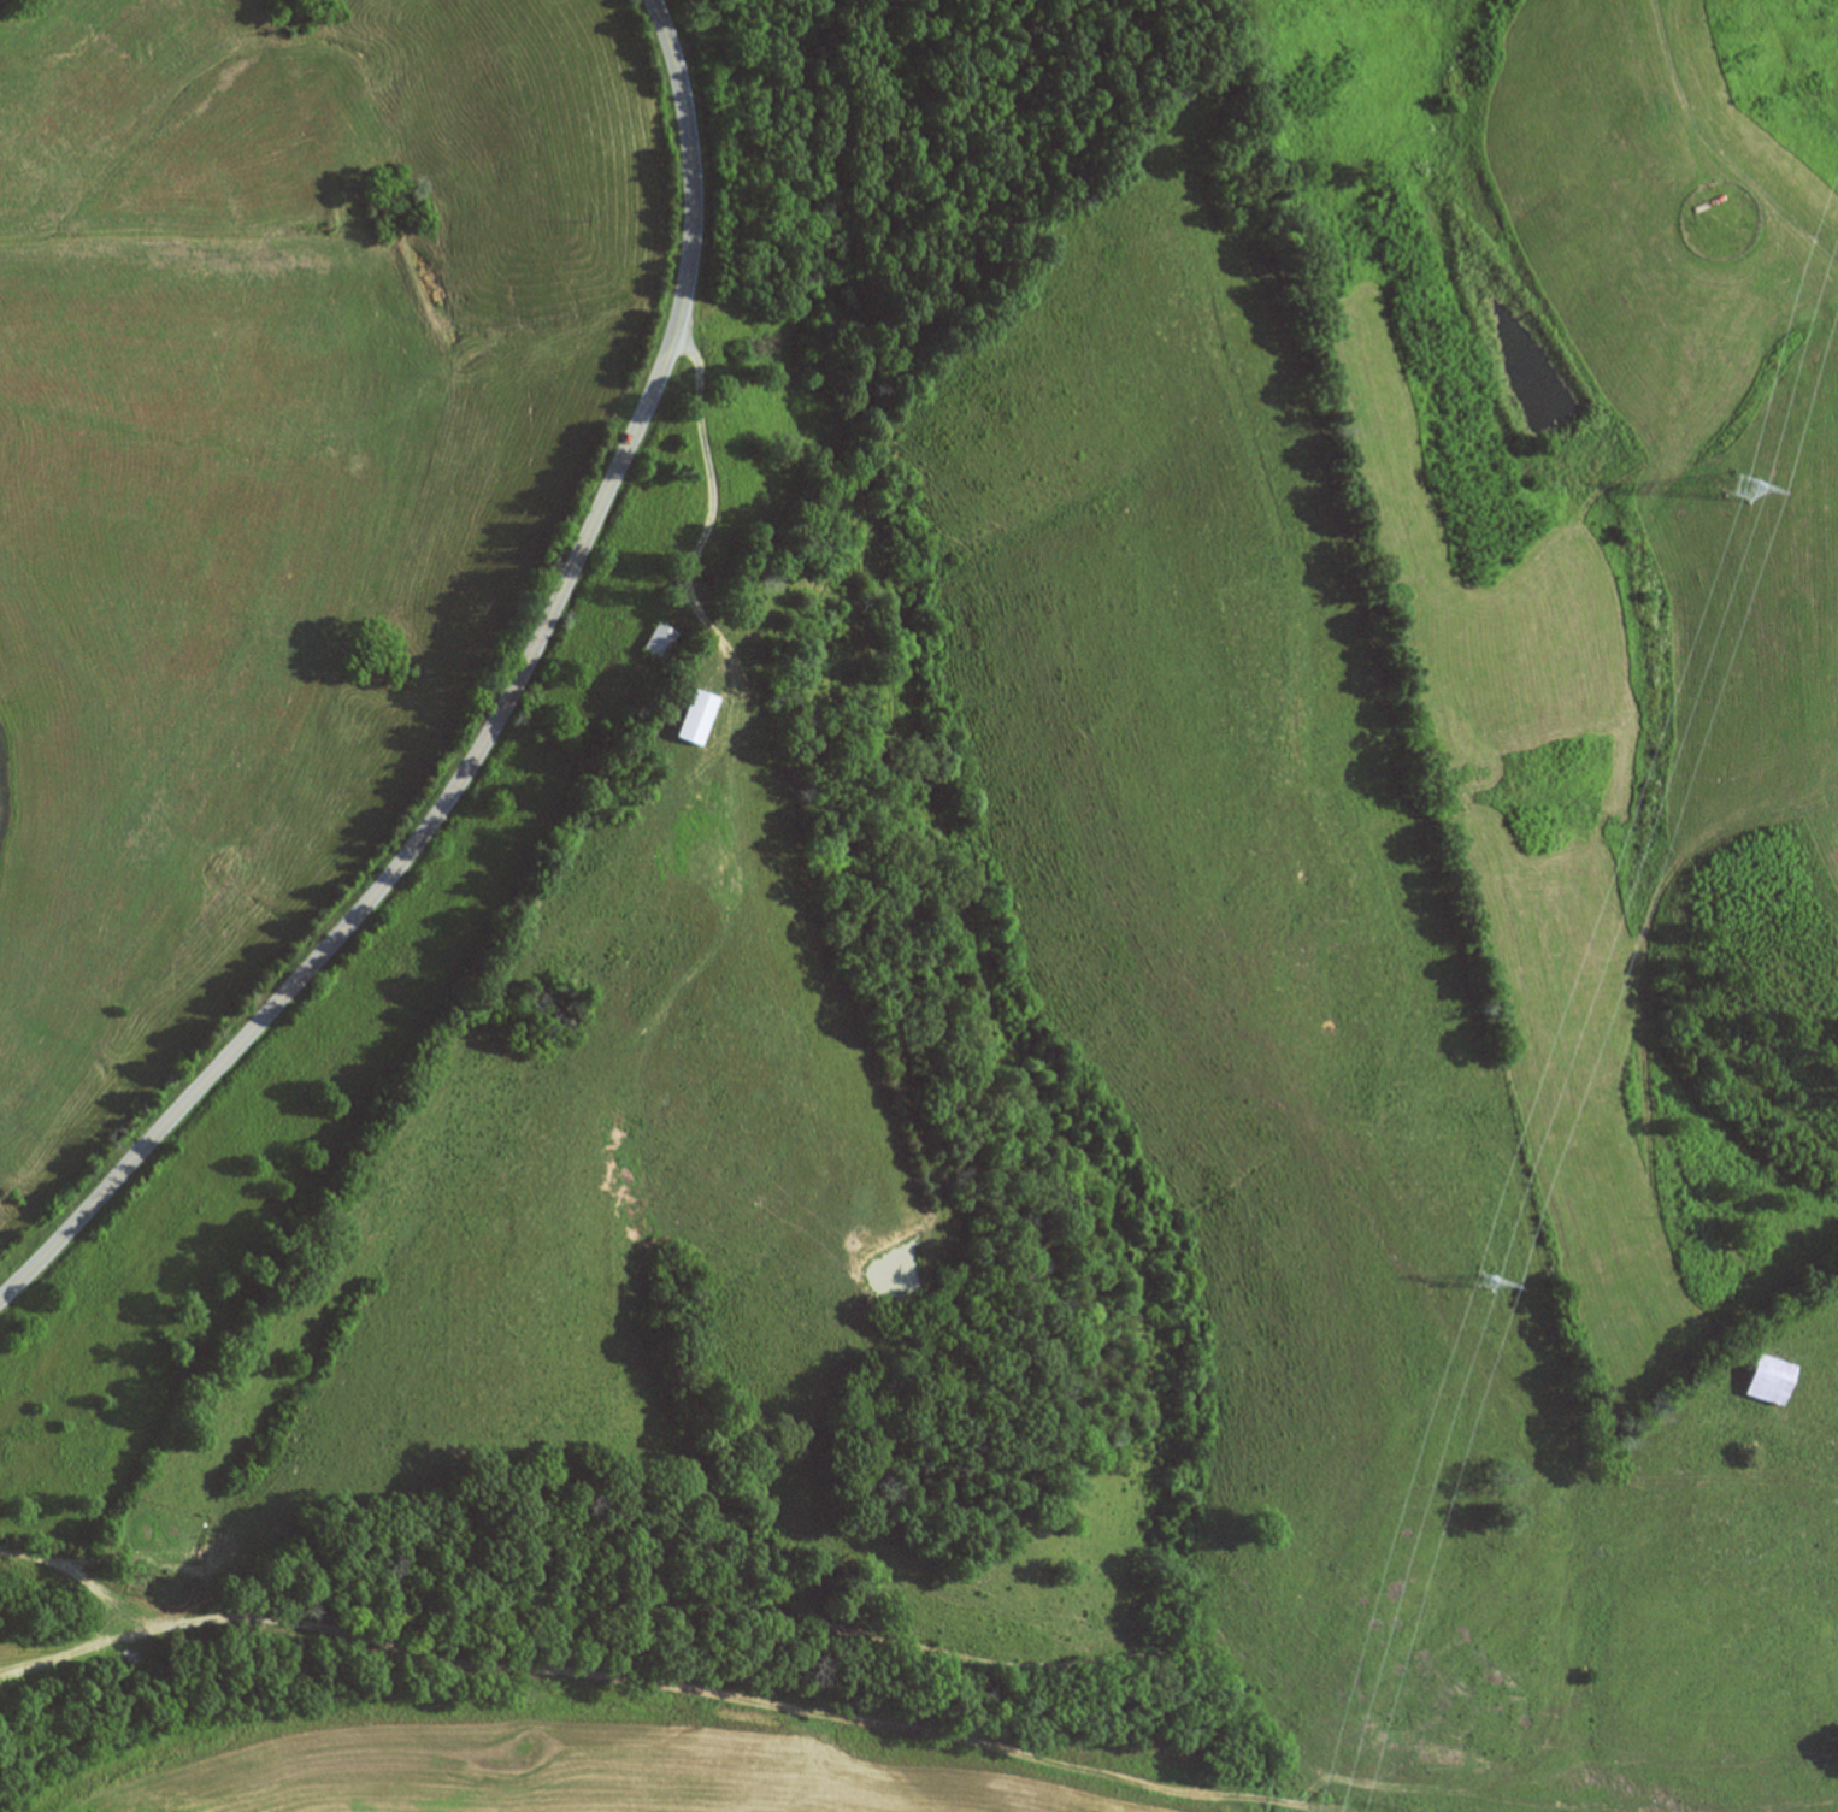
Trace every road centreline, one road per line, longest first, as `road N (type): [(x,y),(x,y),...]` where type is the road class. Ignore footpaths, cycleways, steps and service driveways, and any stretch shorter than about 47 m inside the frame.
road 1 (secondary): [(0,1299),(363,909),(455,792),(550,621),(674,335)]
road 2 (residential): [(1031,1568),(926,1550),(0,1575)]
road 3 (secondary): [(674,335),(691,172),(677,77),(652,0)]
road 4 (residential): [(674,335),(696,368),(715,501),(706,608)]

